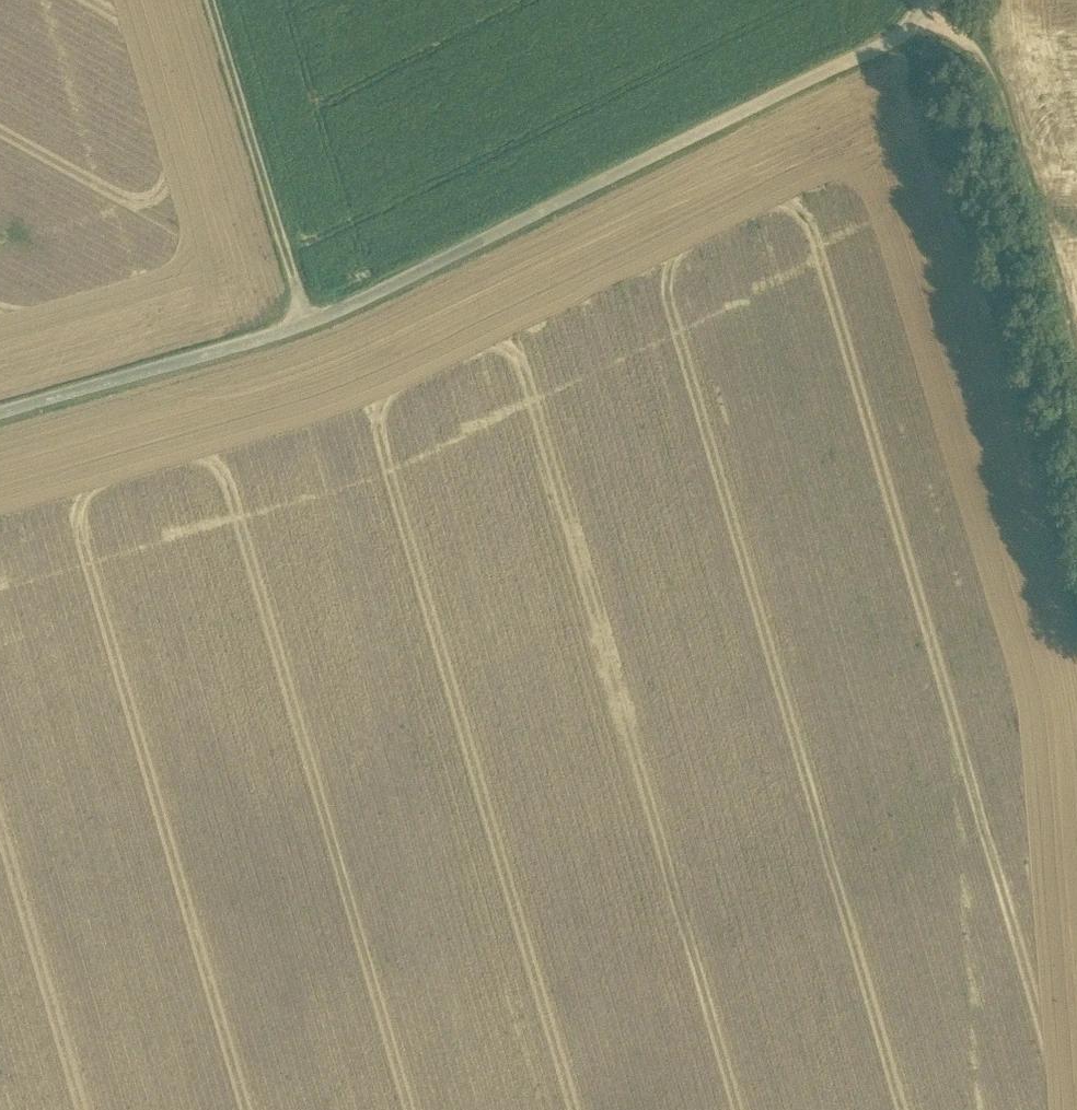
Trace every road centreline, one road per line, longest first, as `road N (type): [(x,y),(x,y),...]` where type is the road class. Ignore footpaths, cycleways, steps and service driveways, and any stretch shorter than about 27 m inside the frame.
road 1 (track): [(307,324),(898,37),(927,0)]
road 2 (track): [(1076,383),(1015,138),(980,57),(926,11)]
road 3 (track): [(307,324),(212,0)]

